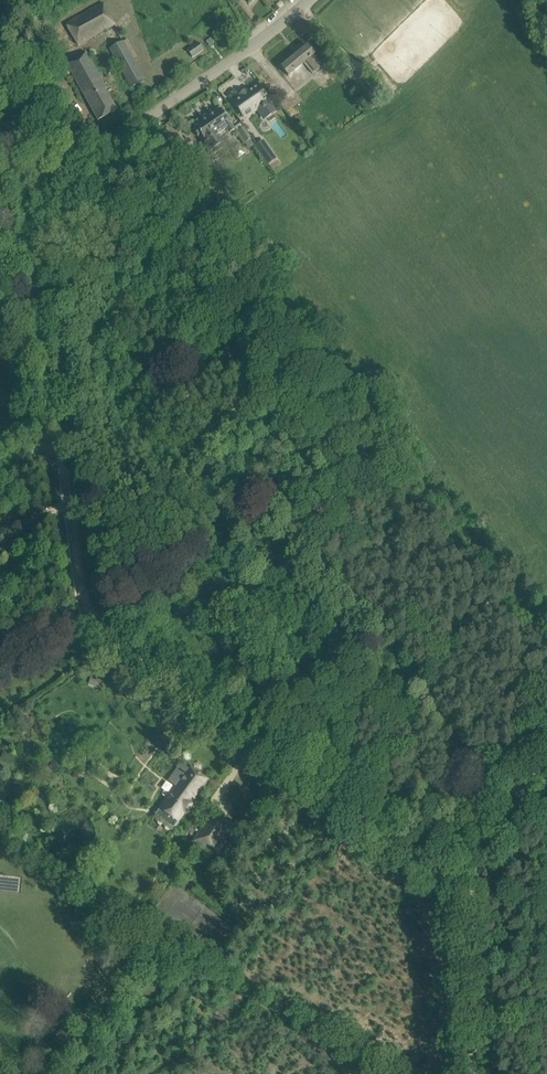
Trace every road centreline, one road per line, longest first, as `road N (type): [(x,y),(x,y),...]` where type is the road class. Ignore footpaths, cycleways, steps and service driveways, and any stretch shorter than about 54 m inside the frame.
road 1 (track): [(471,899),(97,632),(75,592),(57,436)]
road 2 (unclassified): [(0,465),(57,436),(35,265),(43,226),(64,192),(118,139),(309,0)]
road 3 (track): [(466,1073),(471,899)]
road 4 (track): [(546,766),(487,802),(471,899)]

